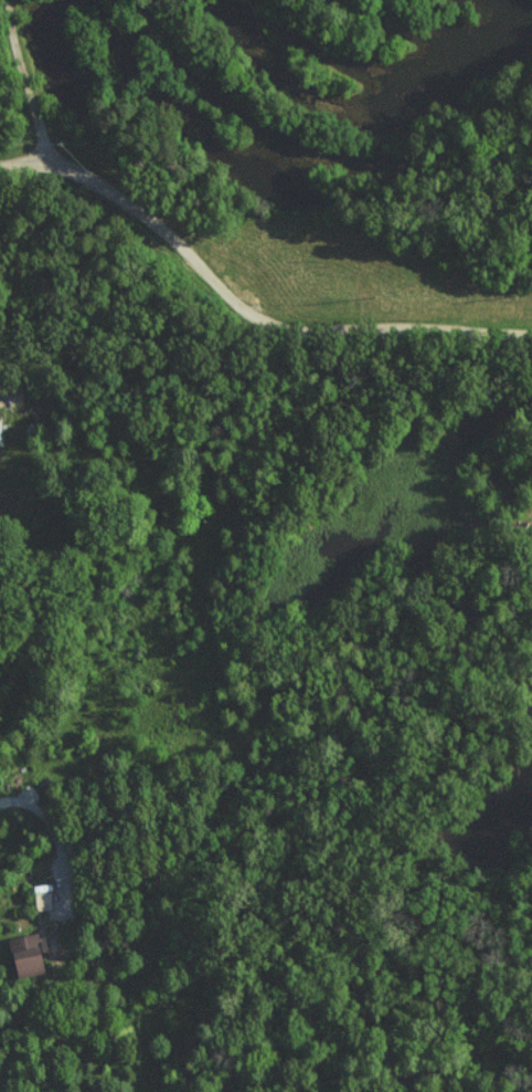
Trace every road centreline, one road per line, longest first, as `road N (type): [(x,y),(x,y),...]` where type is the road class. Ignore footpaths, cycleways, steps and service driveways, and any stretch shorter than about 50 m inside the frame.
road 1 (residential): [(531,252),(255,241),(147,126),(0,126)]
road 2 (residential): [(255,241),(262,296),(316,350),(531,350)]
road 3 (residential): [(2,0),(46,126)]

